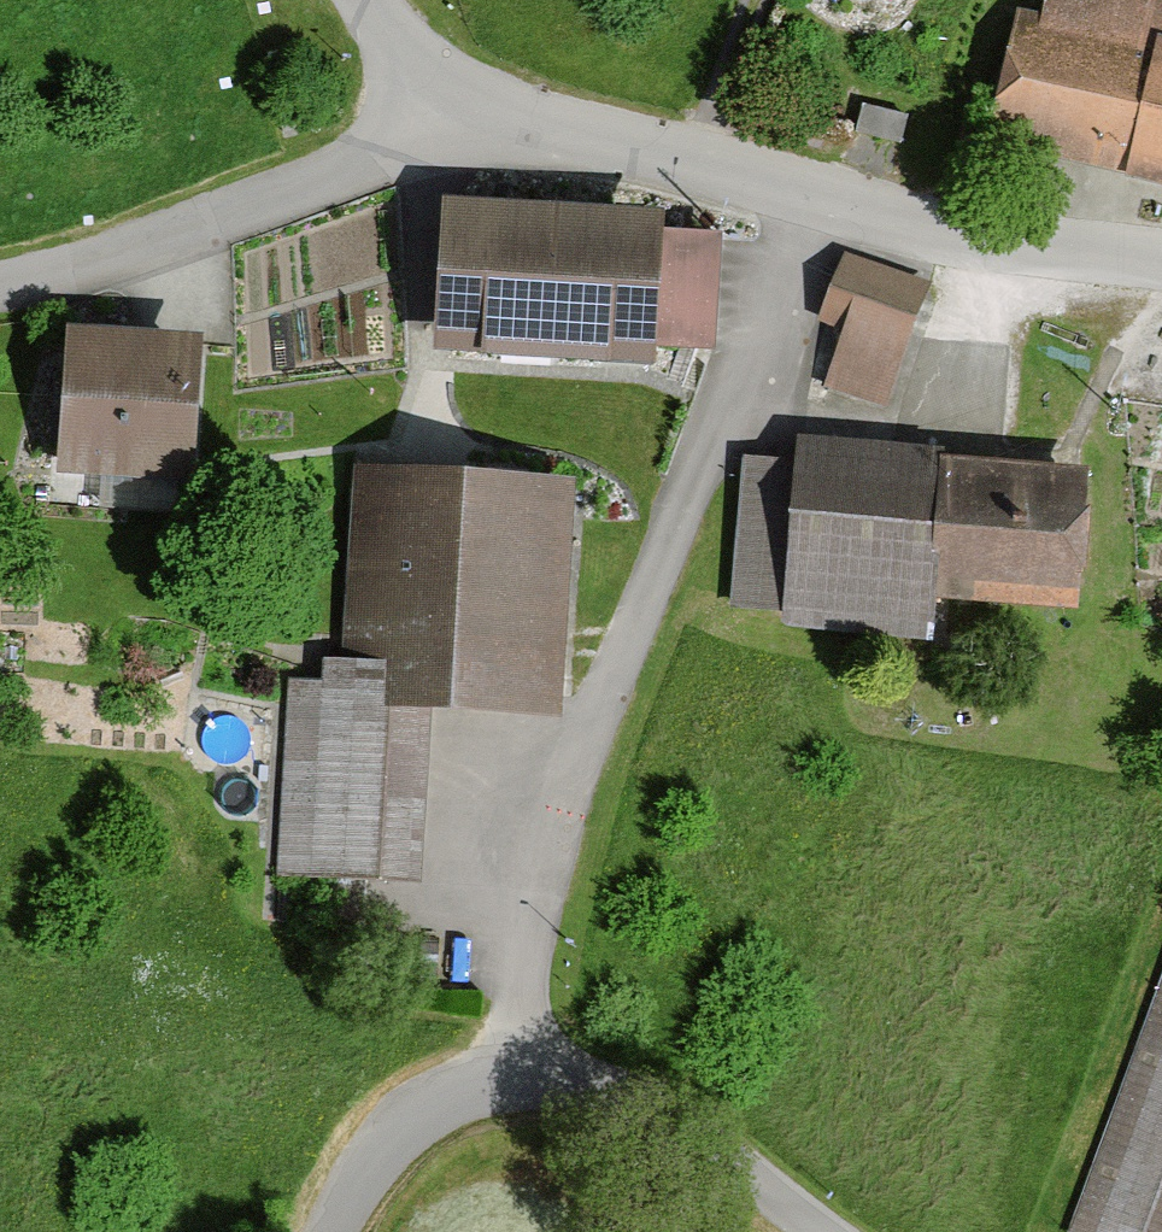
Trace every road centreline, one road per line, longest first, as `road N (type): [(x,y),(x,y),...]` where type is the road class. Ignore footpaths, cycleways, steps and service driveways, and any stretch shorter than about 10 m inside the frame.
road 1 (residential): [(515,1072),(529,937),(562,803),(828,200)]
road 2 (unclassified): [(0,281),(140,243),(329,177),(448,120)]
road 3 (unclassified): [(828,200),(698,160),(448,120)]
road 4 (unclassified): [(515,1072),(574,1080),(632,1104),(817,1231)]
road 5 (unclassified): [(828,200),(1059,251),(1161,264)]
road 6 (unclassified): [(344,1231),(378,1157),(439,1100),(515,1072)]
road 7 (unclassified): [(448,120),(369,0)]

